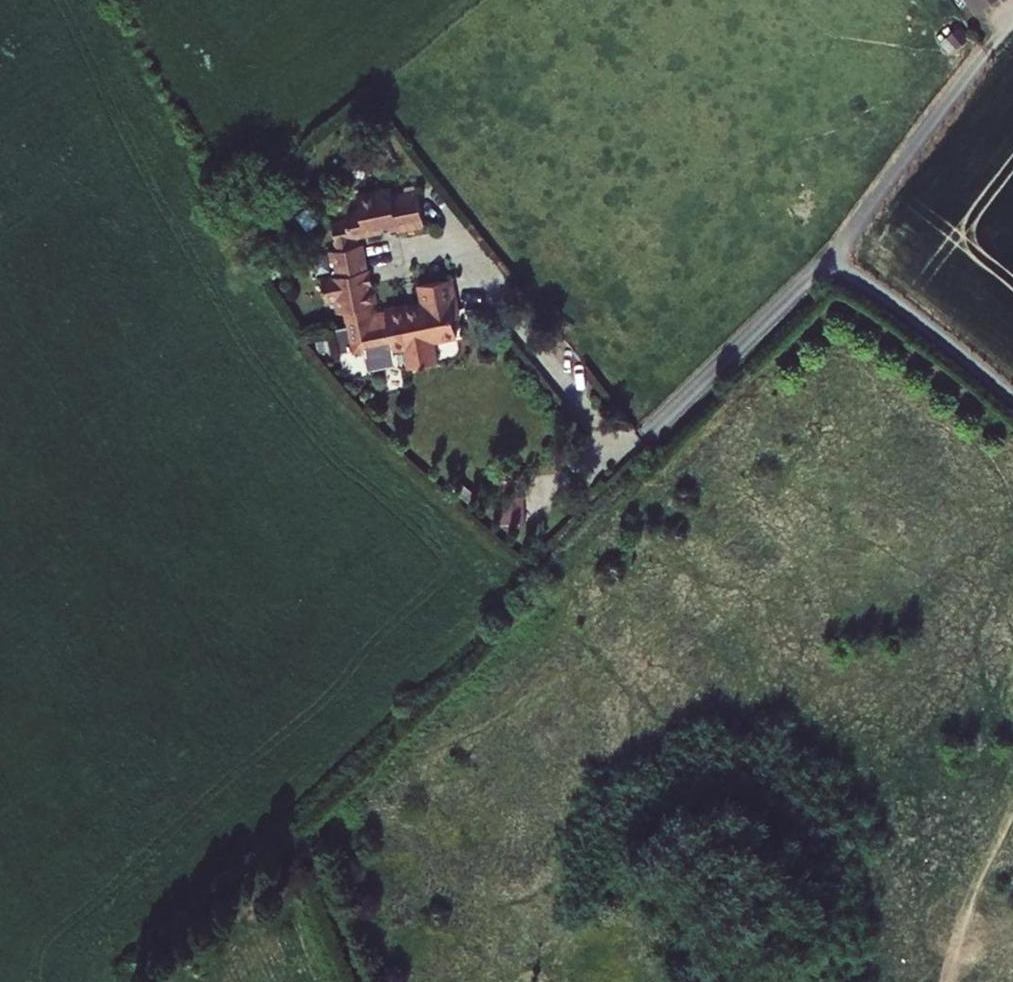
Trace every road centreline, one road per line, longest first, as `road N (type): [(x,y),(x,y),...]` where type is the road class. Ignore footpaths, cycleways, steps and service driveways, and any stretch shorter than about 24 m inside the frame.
road 1 (unclassified): [(1012,20),(829,259),(1012,397)]

